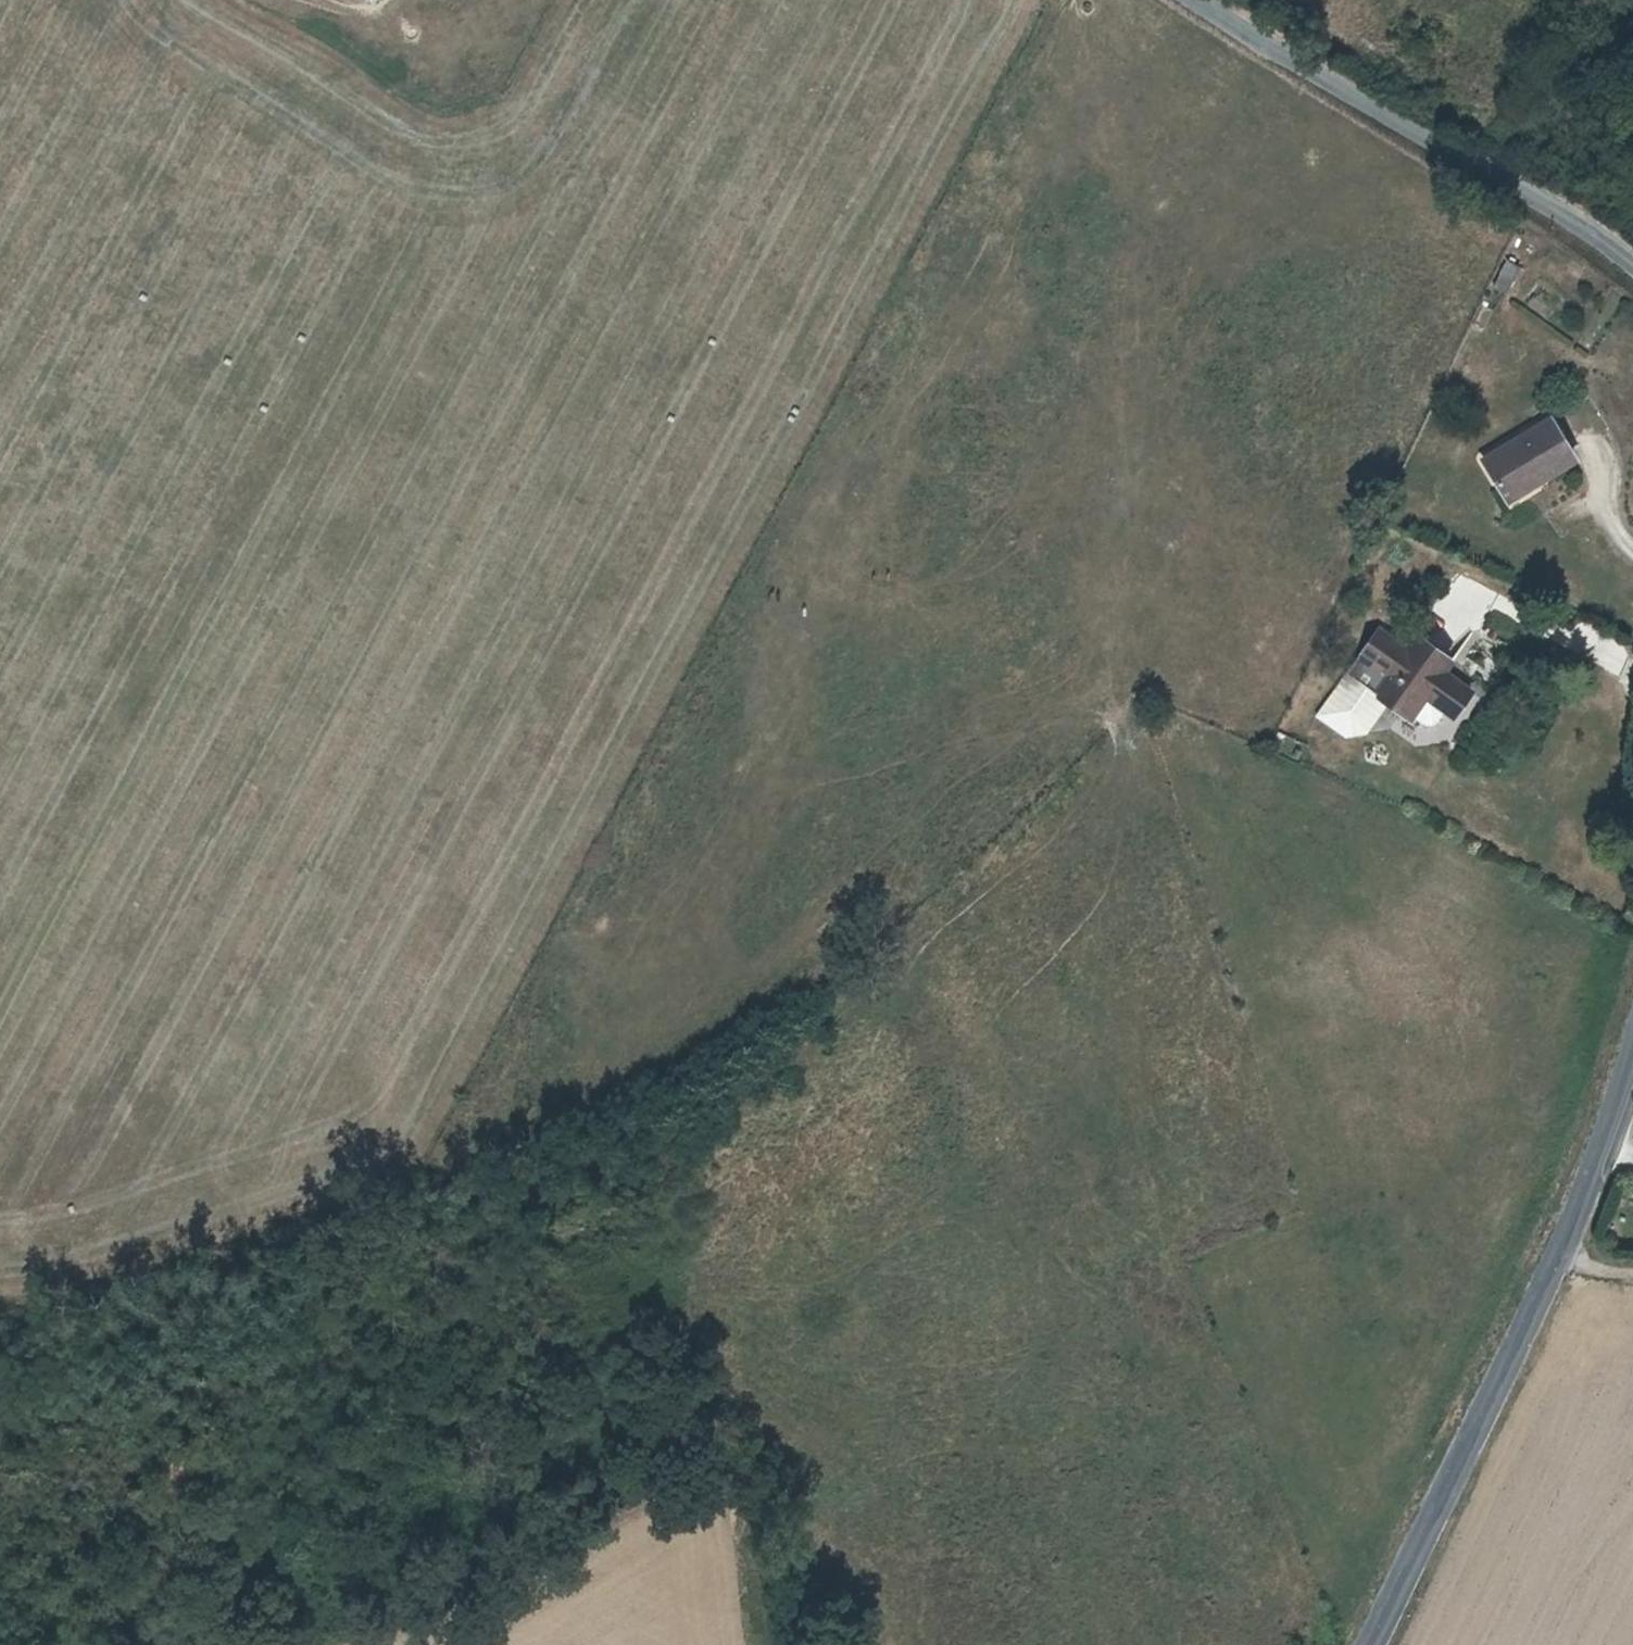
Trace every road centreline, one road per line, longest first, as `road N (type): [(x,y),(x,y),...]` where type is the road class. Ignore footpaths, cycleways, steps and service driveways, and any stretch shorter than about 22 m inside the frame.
road 1 (tertiary): [(1370,1644),(1564,1248),(1632,1048)]
road 2 (residential): [(1632,287),(1192,0)]

